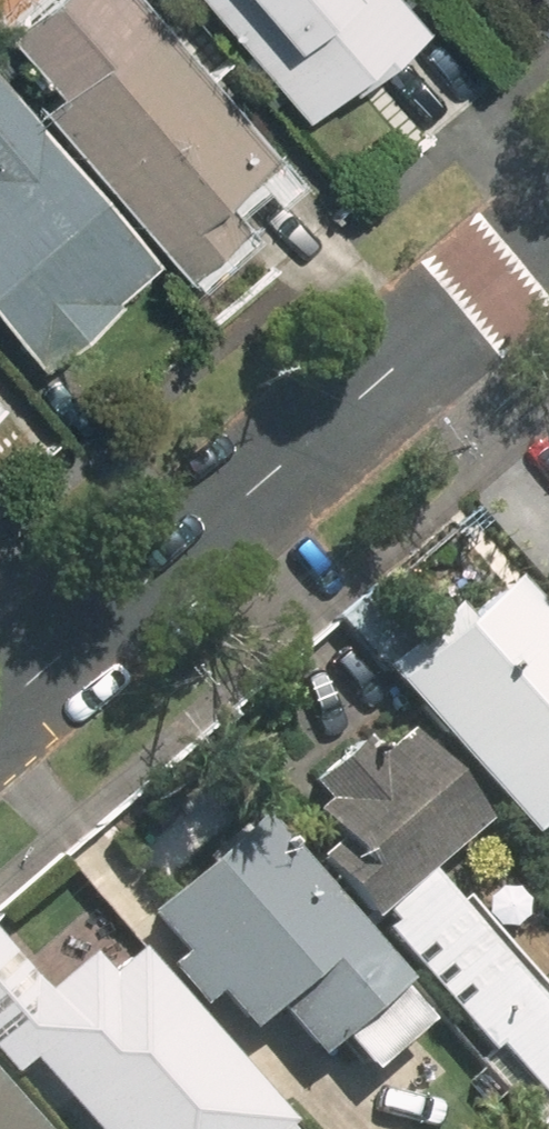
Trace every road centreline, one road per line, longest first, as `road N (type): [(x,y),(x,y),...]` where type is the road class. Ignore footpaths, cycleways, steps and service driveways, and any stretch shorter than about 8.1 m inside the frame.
road 1 (residential): [(548,236),(0,712)]

